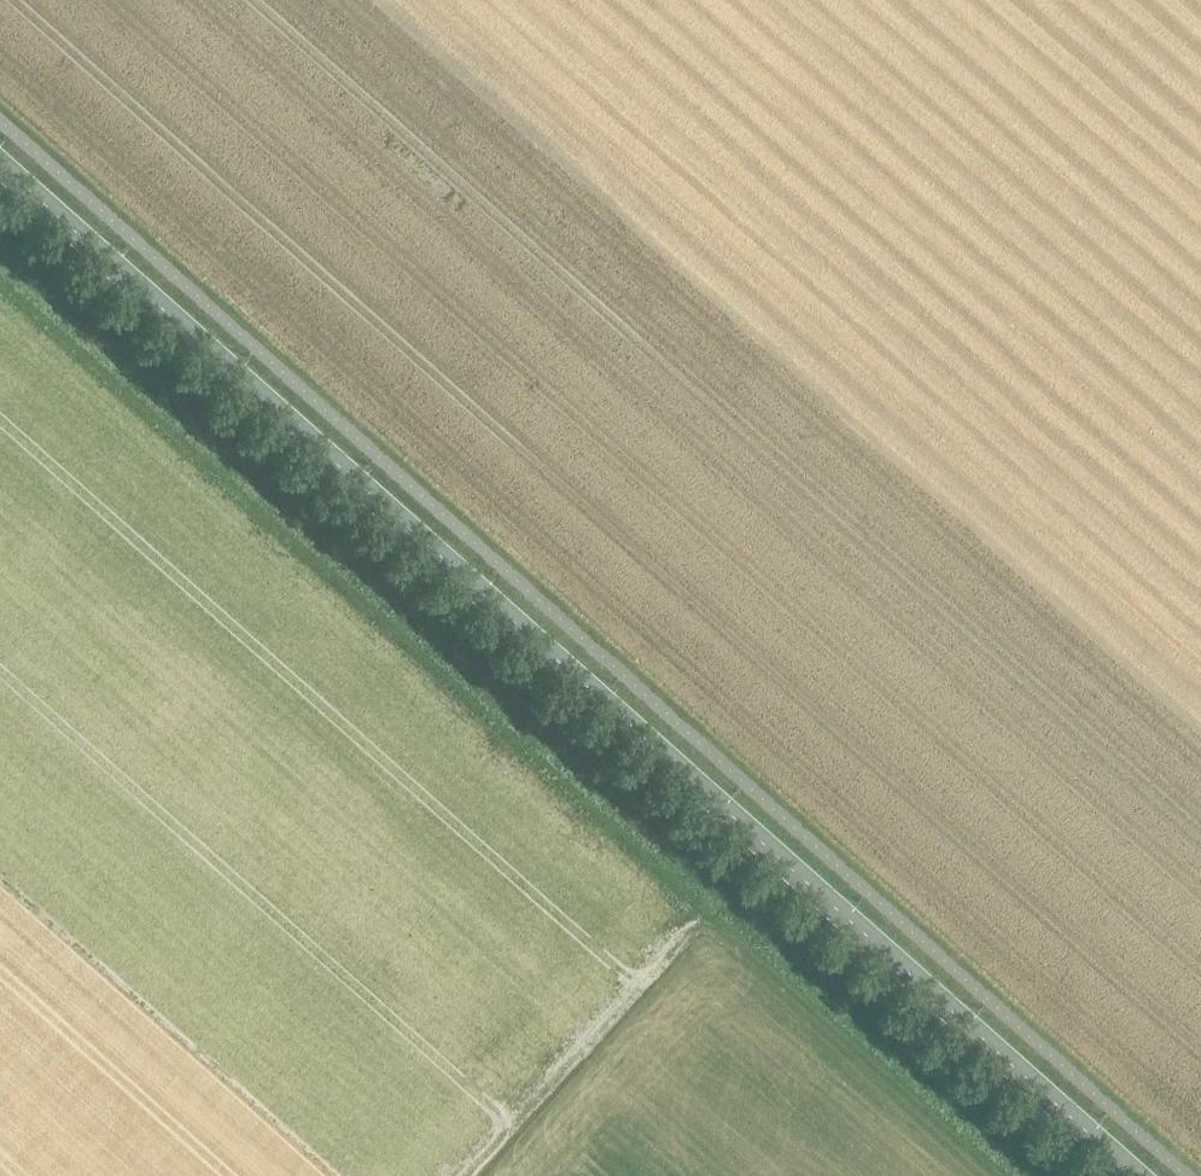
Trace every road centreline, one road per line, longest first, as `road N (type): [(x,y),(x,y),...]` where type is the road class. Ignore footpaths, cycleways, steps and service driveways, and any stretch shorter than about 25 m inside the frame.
road 1 (secondary): [(1140,1175),(0,167)]

